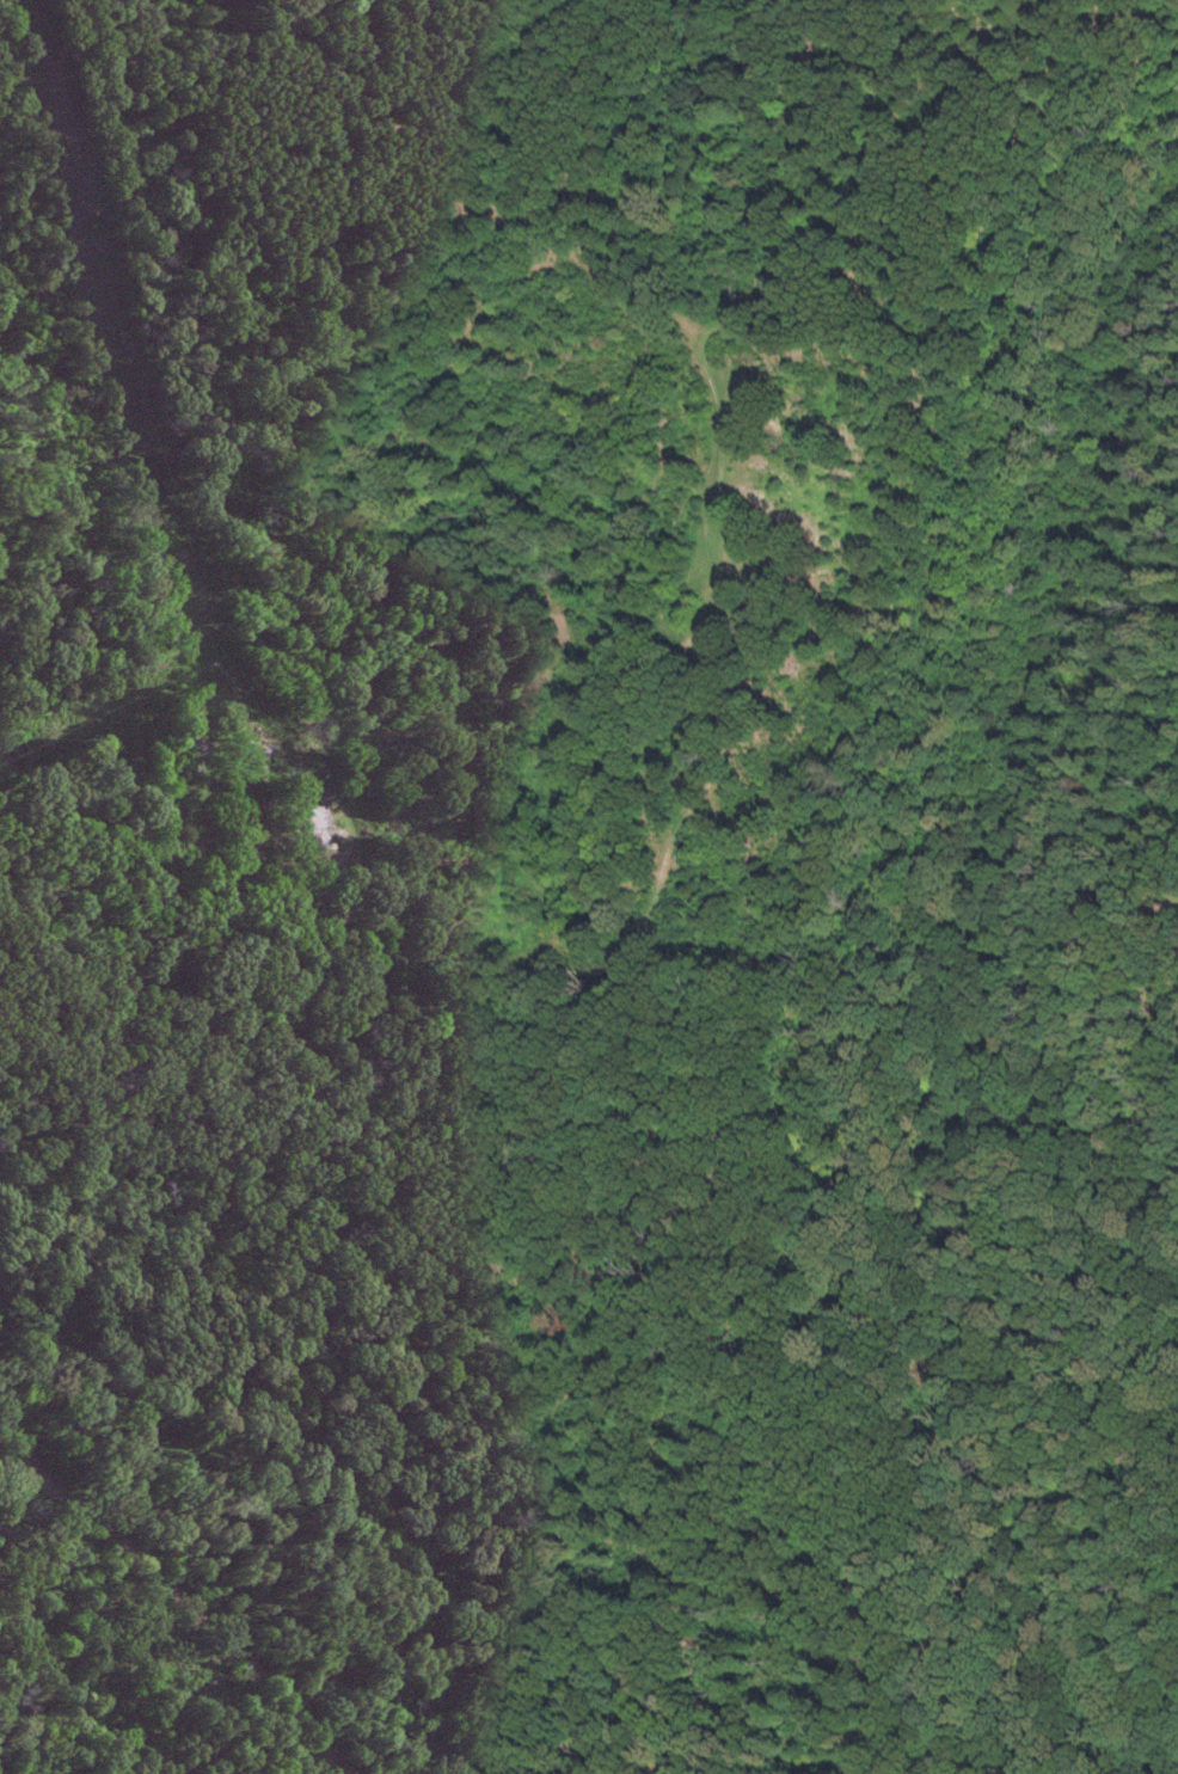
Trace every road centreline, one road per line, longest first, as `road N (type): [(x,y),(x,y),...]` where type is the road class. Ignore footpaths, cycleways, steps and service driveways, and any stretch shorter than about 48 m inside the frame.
road 1 (residential): [(361,1773),(247,1653),(88,1506),(0,1445)]
road 2 (residential): [(0,726),(25,765),(74,809),(159,841)]

